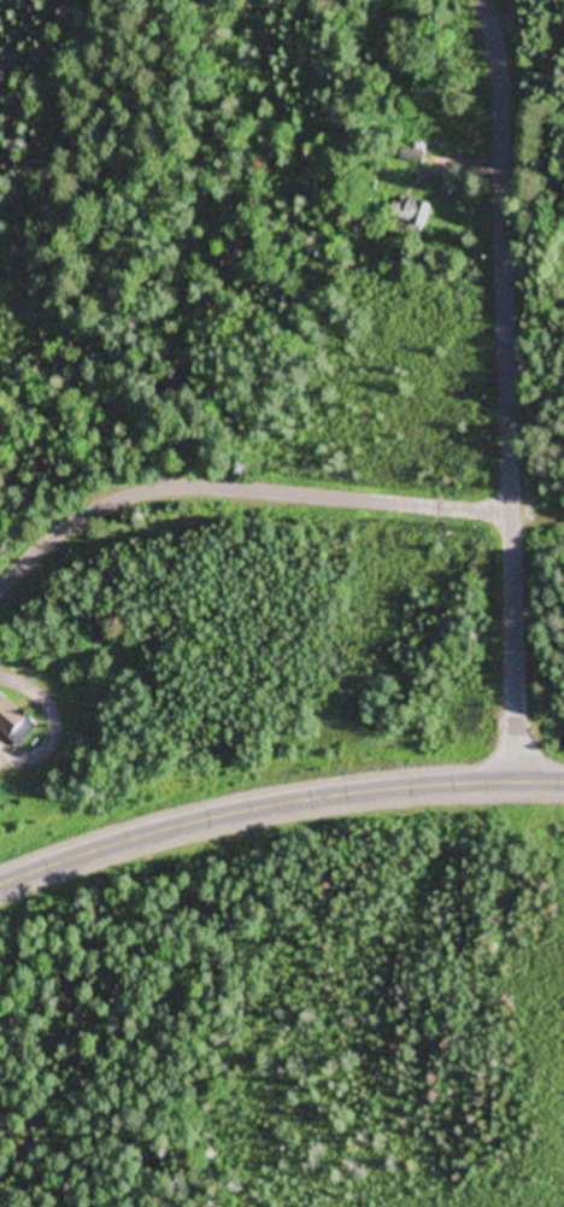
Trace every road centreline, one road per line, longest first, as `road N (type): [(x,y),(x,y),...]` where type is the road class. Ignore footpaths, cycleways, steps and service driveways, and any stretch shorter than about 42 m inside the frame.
road 1 (residential): [(497,55),(516,786)]
road 2 (secondary): [(0,887),(124,844),(270,810),(417,791),(563,787)]
road 3 (residential): [(0,590),(86,516),(181,486),(509,511)]

